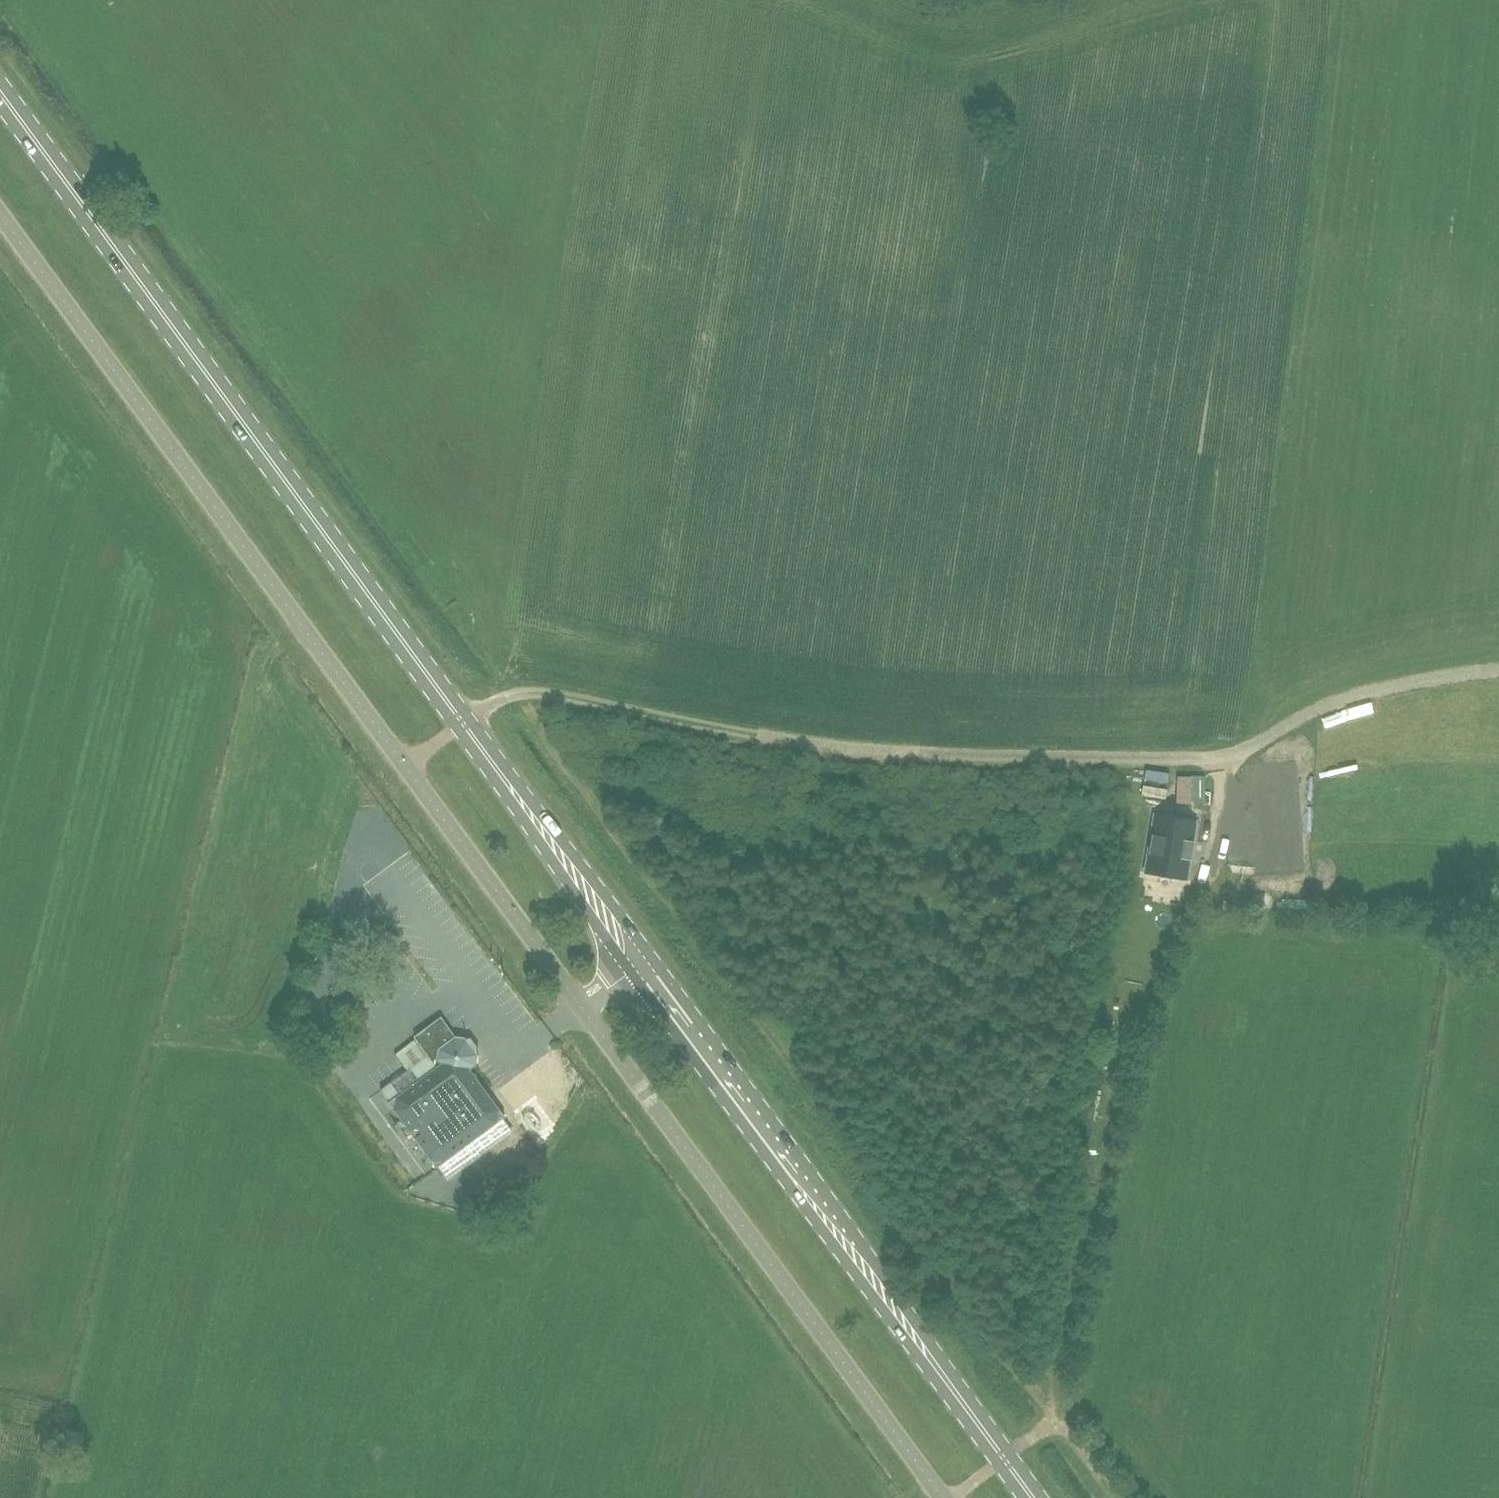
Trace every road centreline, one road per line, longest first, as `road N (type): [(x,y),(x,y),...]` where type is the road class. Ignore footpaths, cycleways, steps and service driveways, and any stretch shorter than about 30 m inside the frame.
road 1 (primary): [(642,962),(0,91)]
road 2 (unclassified): [(582,1005),(0,216)]
road 3 (primary): [(1033,1497),(642,962)]
road 4 (unclassified): [(944,1497),(582,1005)]

